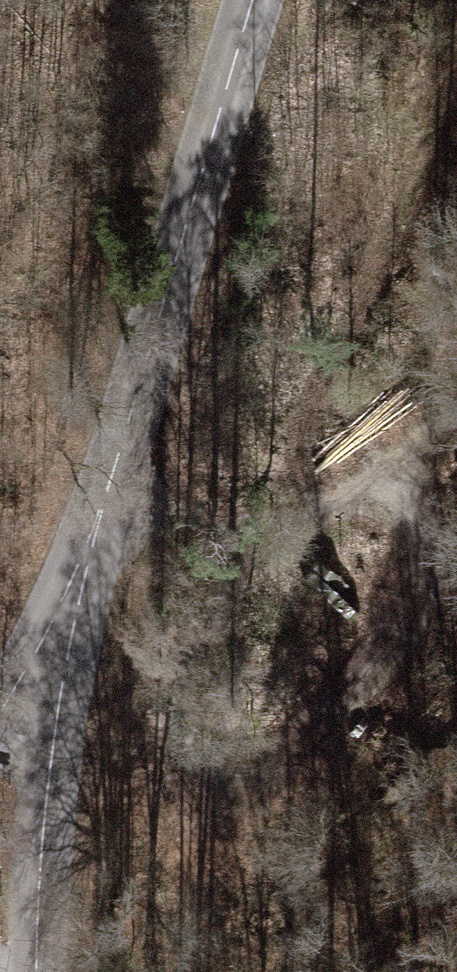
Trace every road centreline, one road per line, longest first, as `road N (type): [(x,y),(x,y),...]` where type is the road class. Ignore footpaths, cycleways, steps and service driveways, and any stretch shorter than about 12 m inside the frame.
road 1 (tertiary): [(37,706),(144,431),(266,0)]
road 2 (track): [(456,16),(236,555)]
road 3 (track): [(144,431),(236,555),(456,414)]
road 4 (tertiary): [(48,971),(37,706)]

